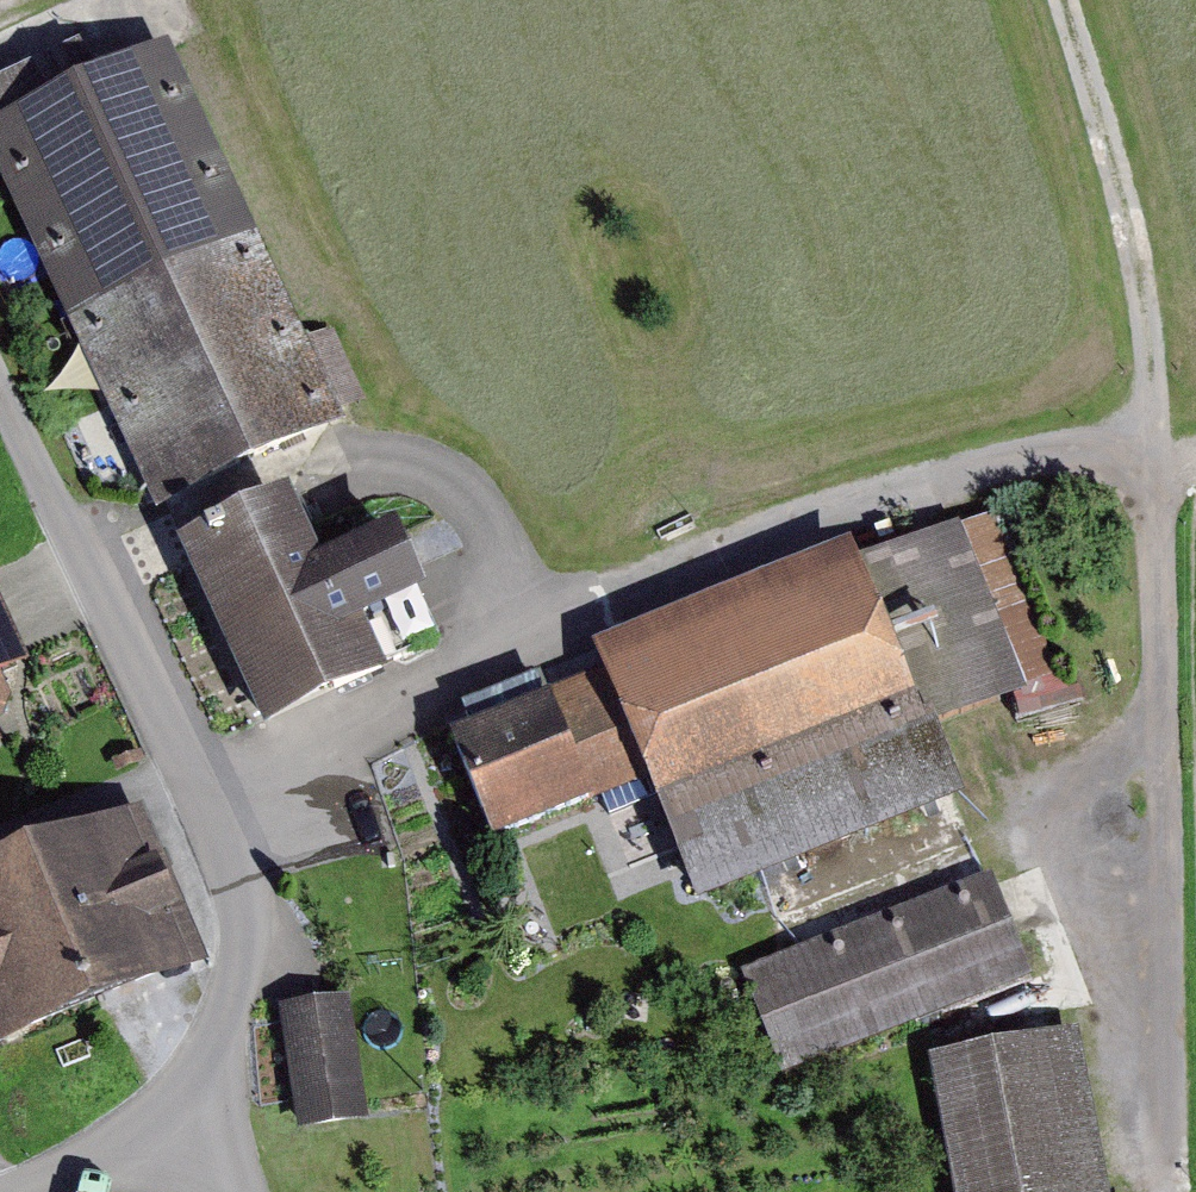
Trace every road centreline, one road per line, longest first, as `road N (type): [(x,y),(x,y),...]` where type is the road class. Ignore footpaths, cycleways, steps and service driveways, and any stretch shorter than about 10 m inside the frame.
road 1 (track): [(1179,1191),(1151,416),(1124,203),(1067,0)]
road 2 (track): [(1195,450),(1073,456),(845,512),(680,571),(203,791)]
road 3 (unclassified): [(0,381),(203,791),(248,928),(229,1020),(195,1117)]
road 4 (track): [(84,558),(268,477),(314,468),(354,475),(417,494),(511,647)]
road 5 (track): [(765,915),(1053,803),(1167,719)]
road 6 (residential): [(19,1191),(195,1117)]

